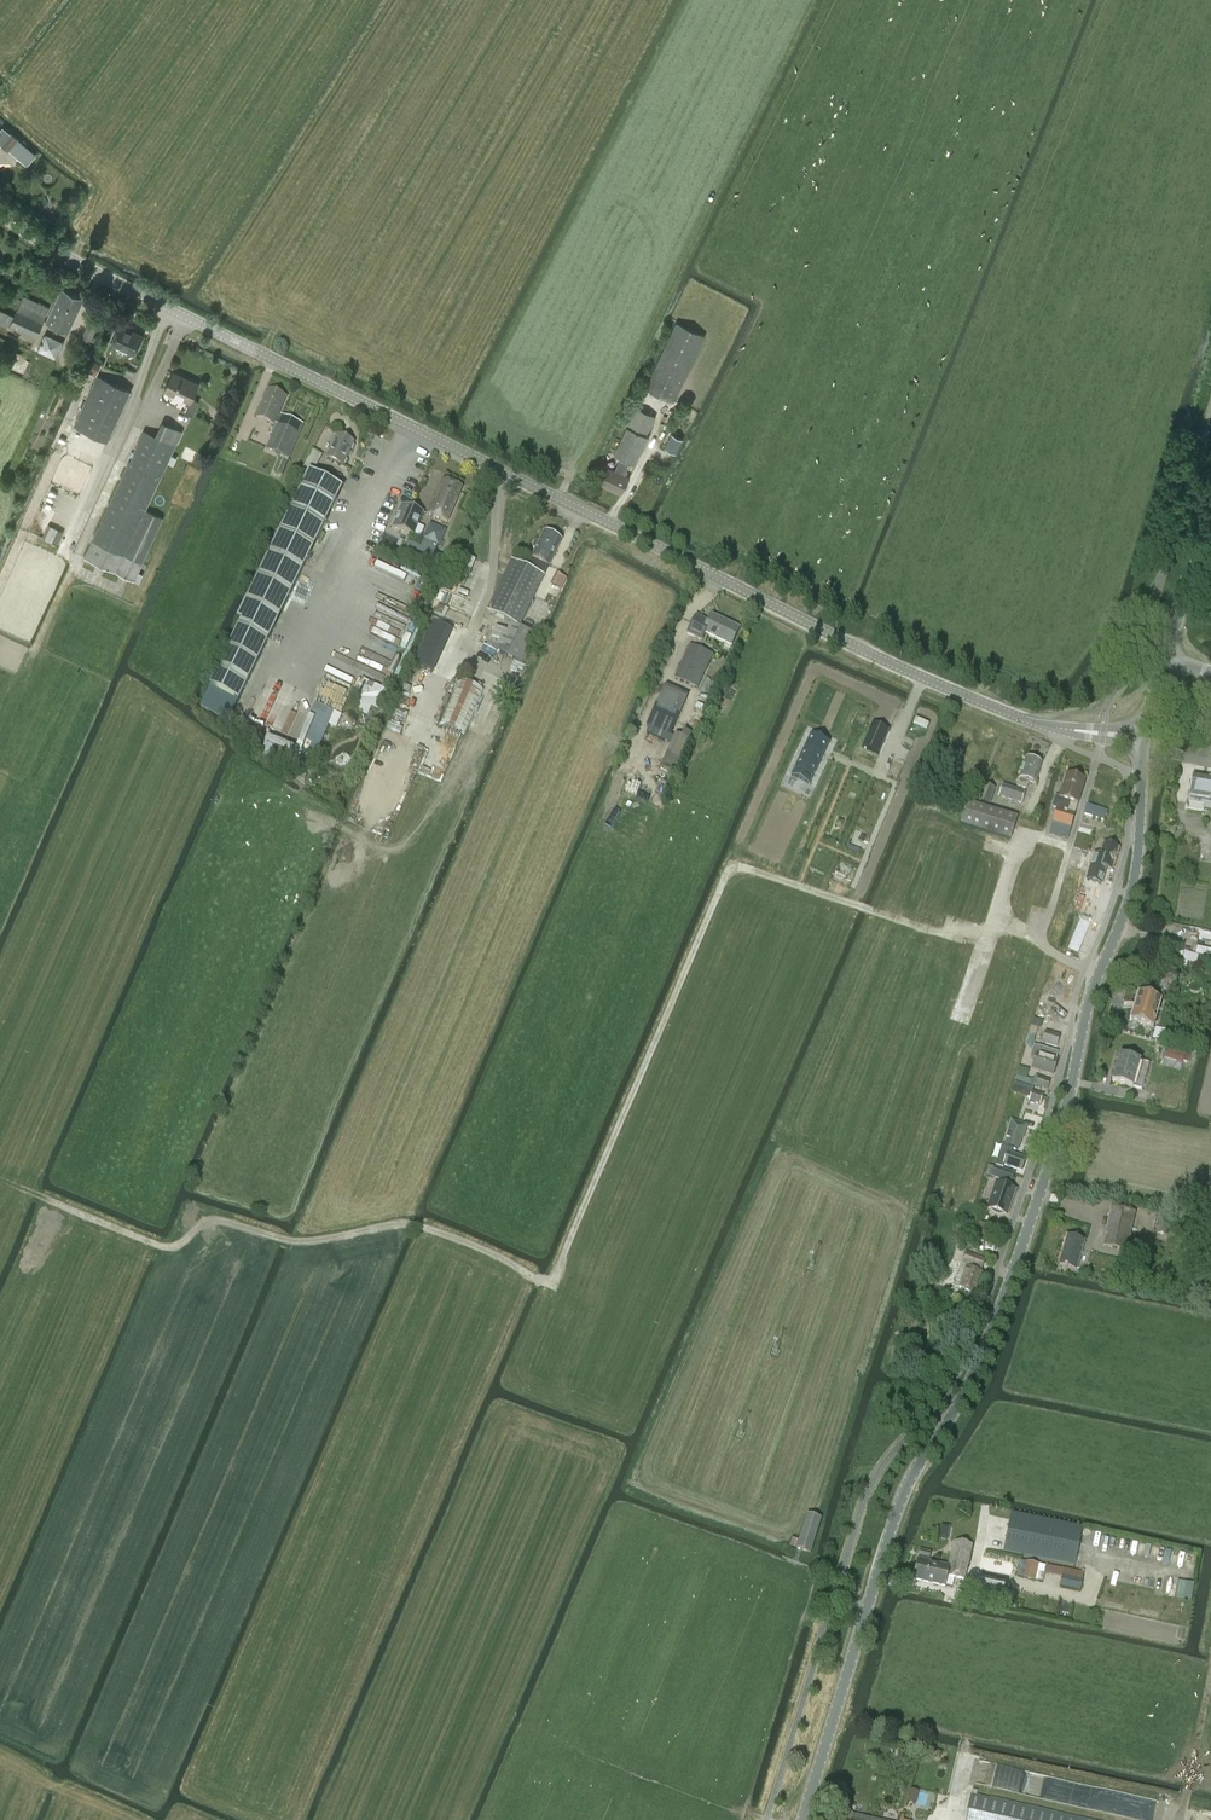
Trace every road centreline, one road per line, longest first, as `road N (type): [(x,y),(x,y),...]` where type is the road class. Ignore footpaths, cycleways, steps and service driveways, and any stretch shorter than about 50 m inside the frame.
road 1 (track): [(1099,975),(1018,930),(935,934),(747,869),(728,872),(552,1287),(414,1229),(287,1250),(214,1222),(196,1227),(172,1254),(36,1204)]
road 2 (tertiary): [(1144,737),(1057,728),(925,679),(79,265),(0,211)]
road 3 (tertiary): [(1144,737),(1133,882),(1086,1008),(1064,1118),(976,1377),(911,1482),(878,1570),(804,1819)]
road 4 (tertiary): [(1166,659),(1210,519)]

